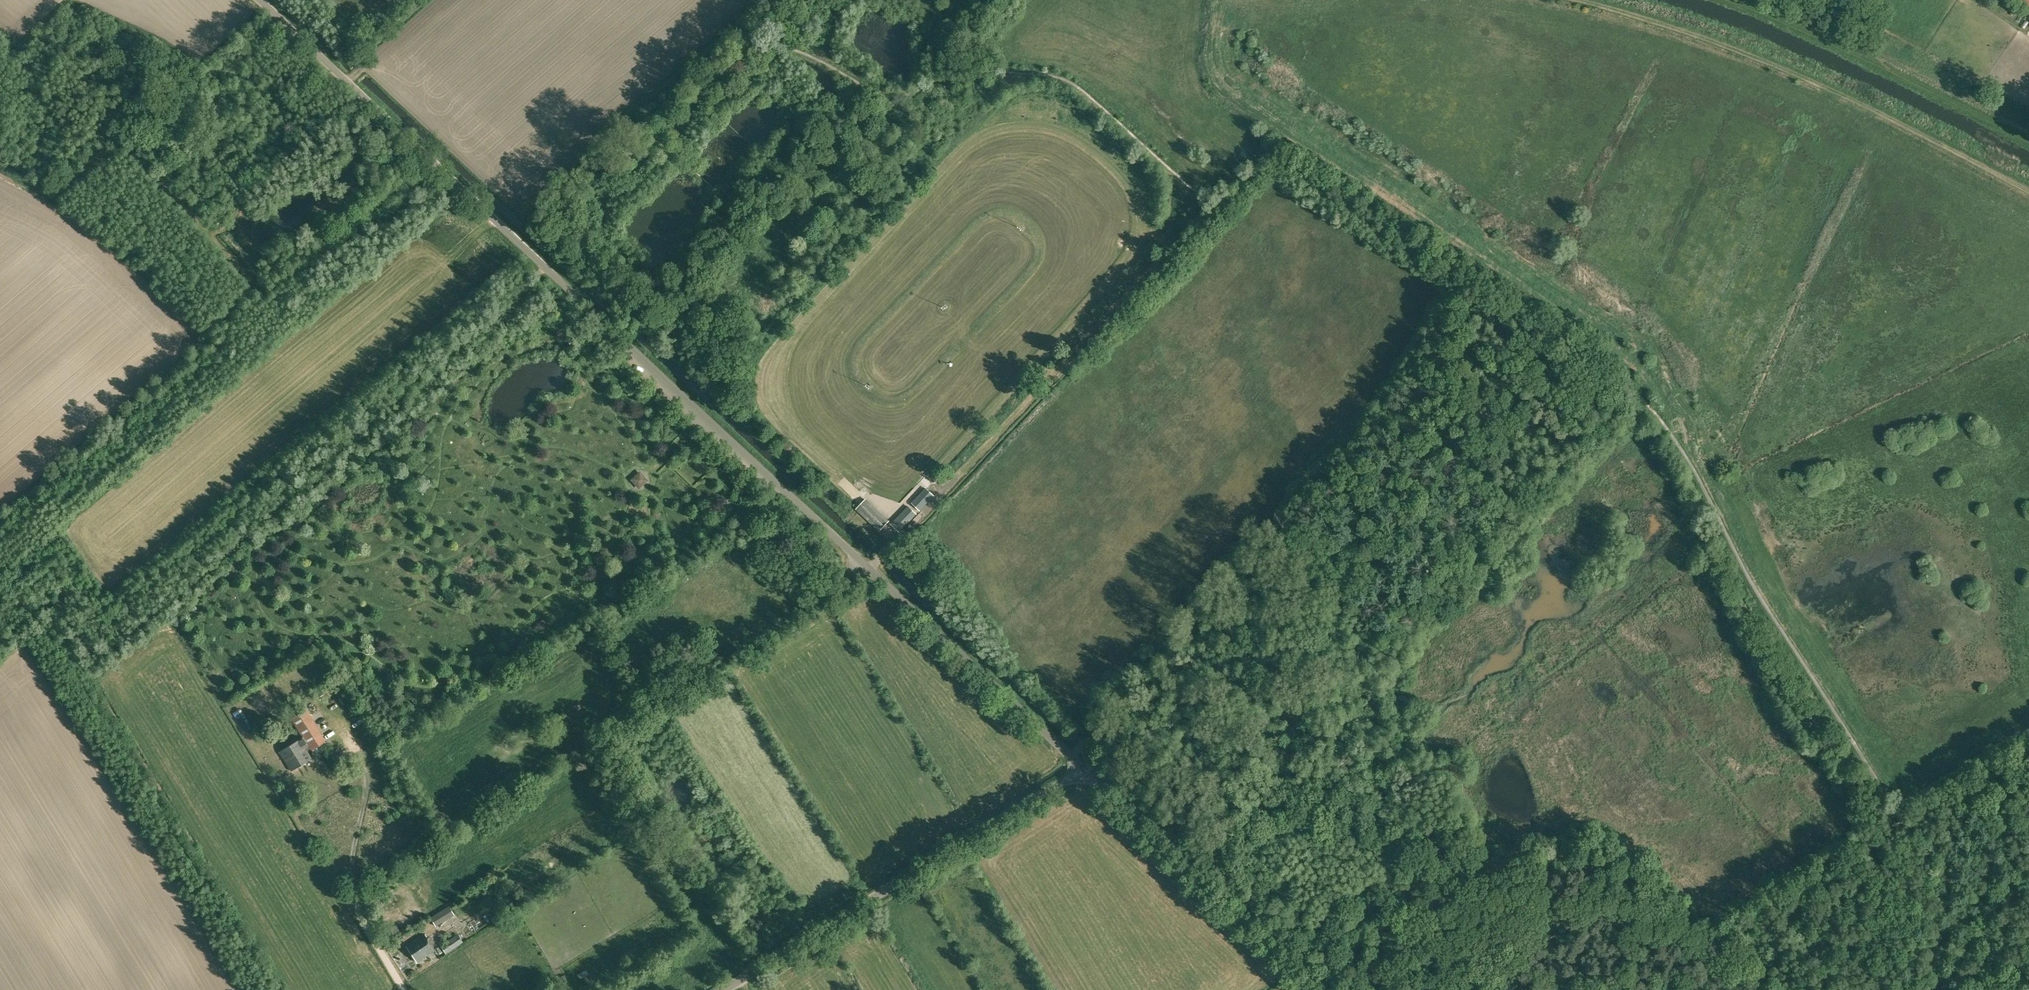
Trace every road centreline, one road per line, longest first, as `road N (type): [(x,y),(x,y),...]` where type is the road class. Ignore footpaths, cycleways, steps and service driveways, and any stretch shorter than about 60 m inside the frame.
road 1 (unclassified): [(1083,771),(261,0)]
road 2 (track): [(1671,434),(1667,400),(1655,384),(1218,89),(1205,62),(1210,0)]
road 3 (track): [(2028,192),(1771,65),(1569,0)]
road 4 (unclassified): [(722,989),(1083,771)]
road 5 (unclassified): [(1322,989),(1083,771)]
road 6 (track): [(1742,0),(1804,23),(2028,135)]
road 7 (track): [(1895,799),(1894,821),(1718,931),(1773,989)]

